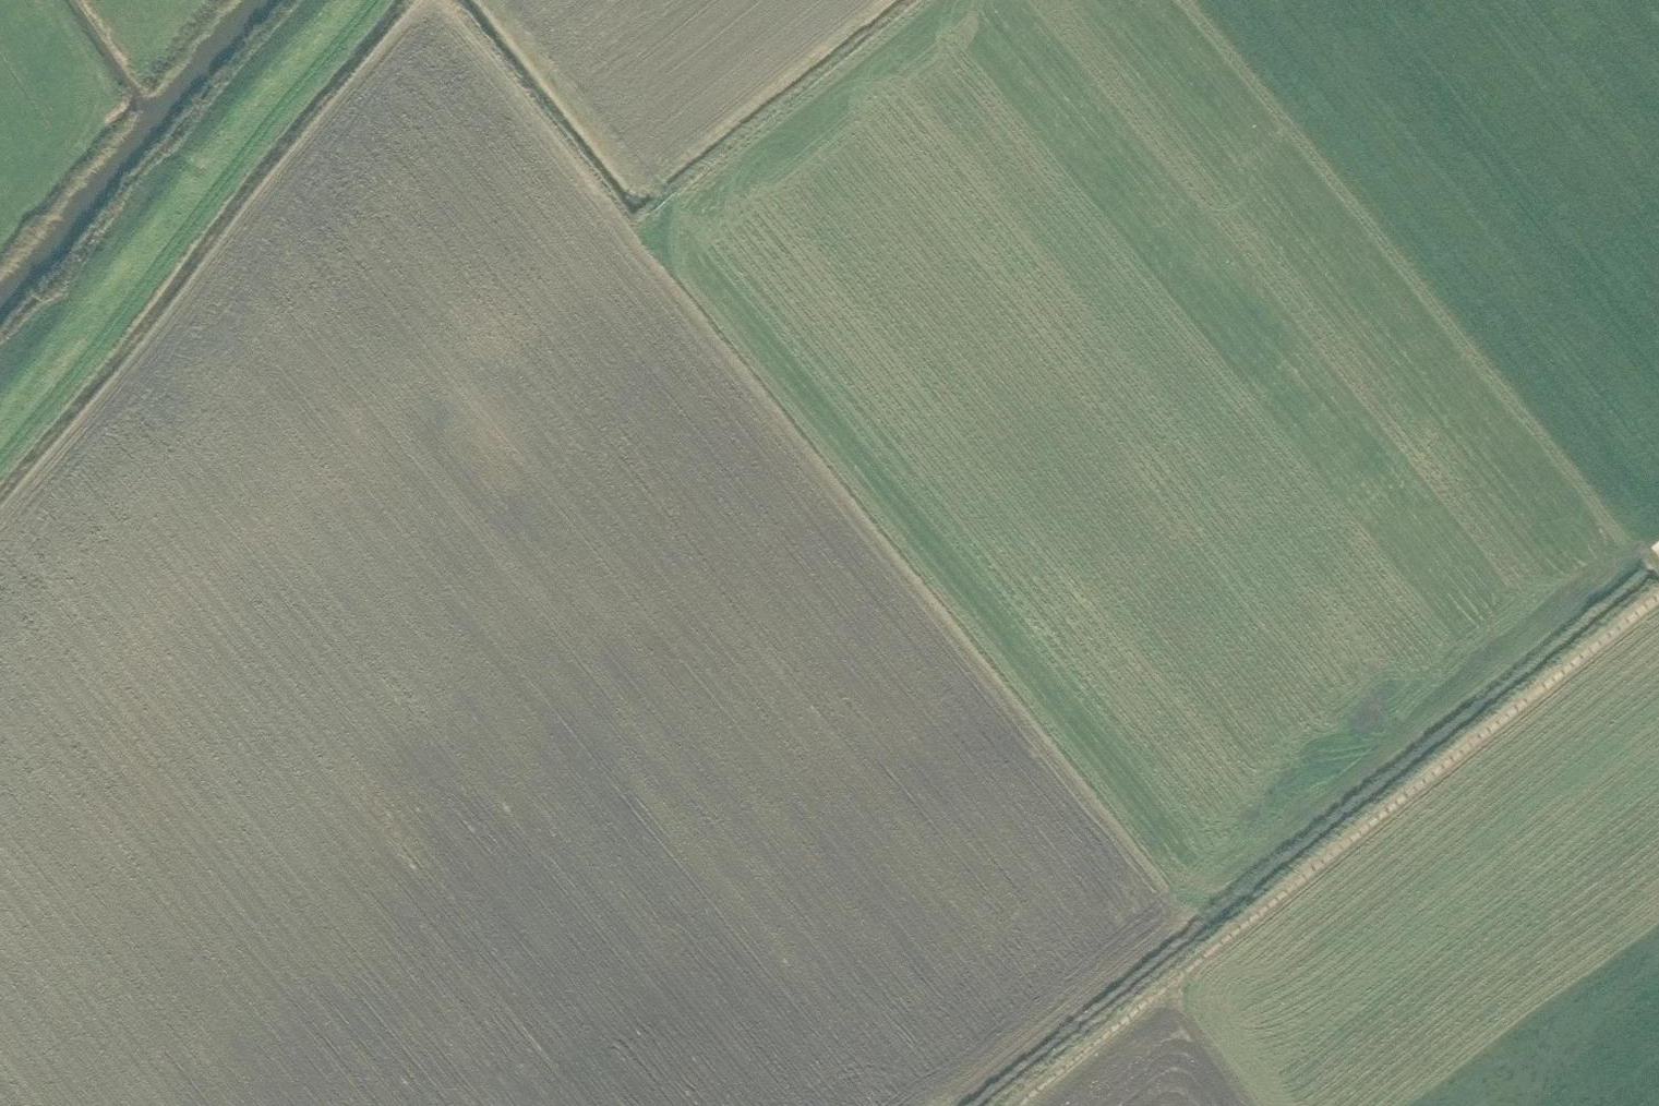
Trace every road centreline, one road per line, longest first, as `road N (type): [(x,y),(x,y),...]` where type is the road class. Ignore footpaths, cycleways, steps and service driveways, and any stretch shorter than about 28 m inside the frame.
road 1 (track): [(1016,1105),(1658,600)]

